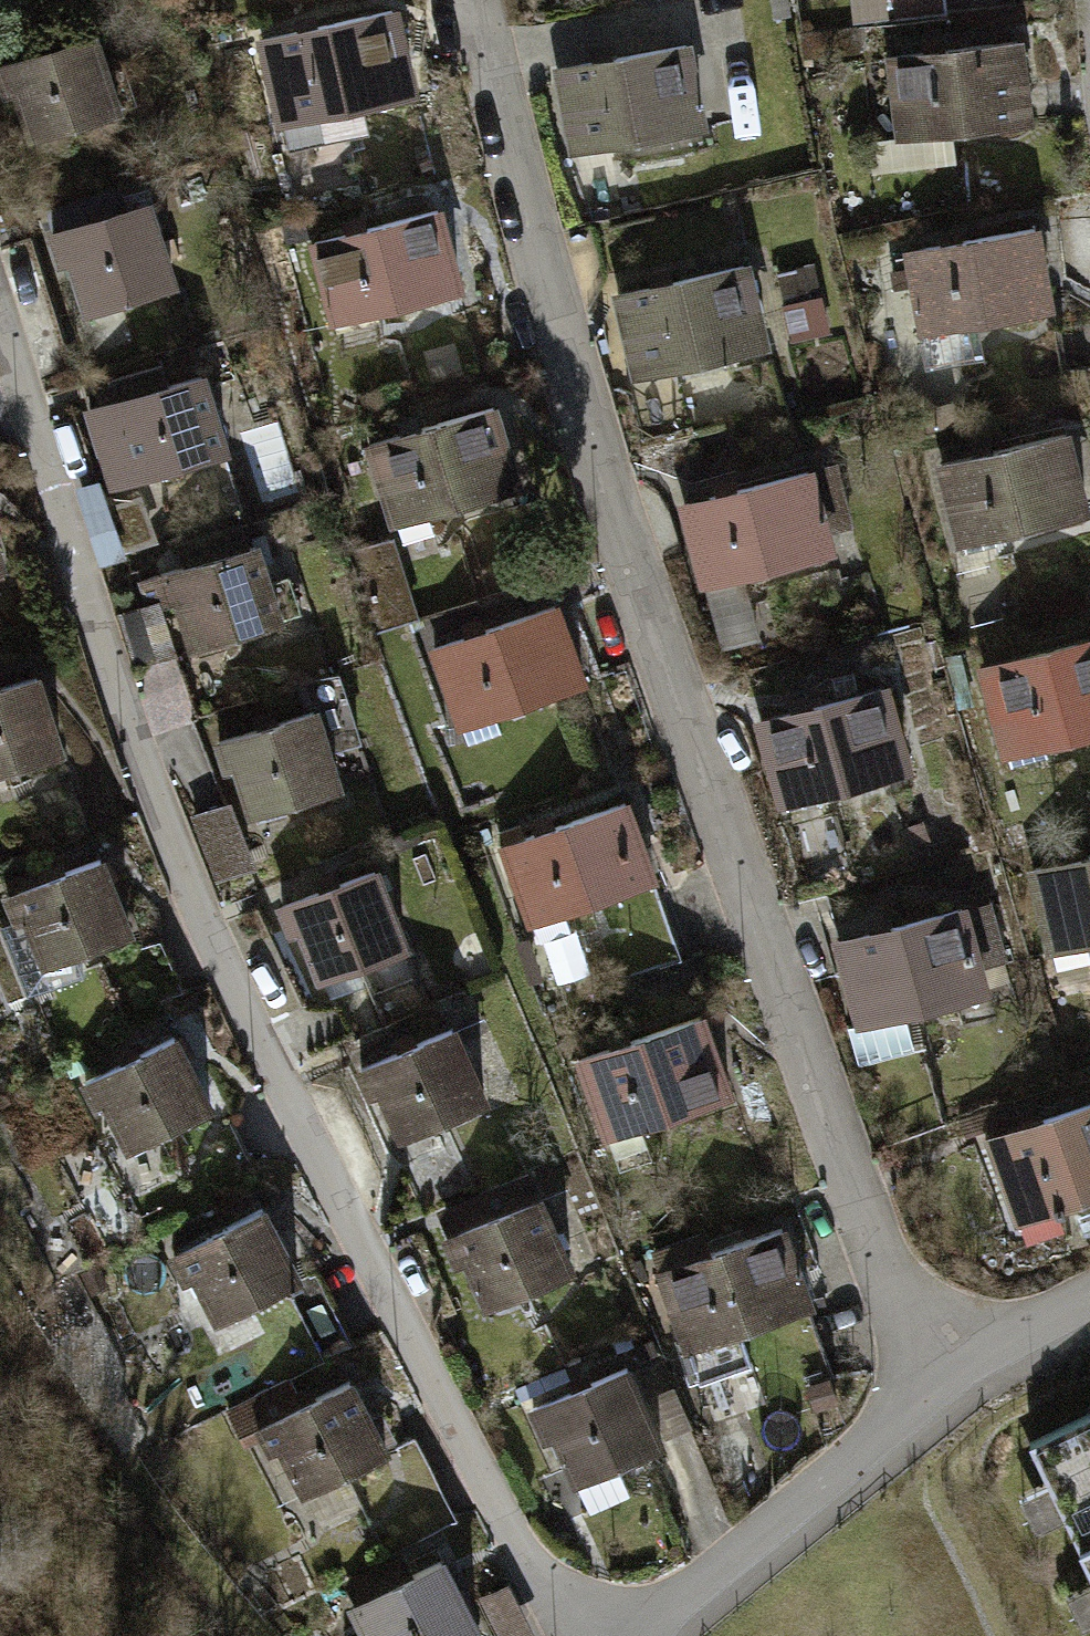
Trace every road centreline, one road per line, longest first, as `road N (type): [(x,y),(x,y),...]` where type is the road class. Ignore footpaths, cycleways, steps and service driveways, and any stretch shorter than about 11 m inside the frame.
road 1 (residential): [(627,1635),(579,1615),(521,1555),(250,1024),(181,861),(0,318)]
road 2 (residential): [(473,0),(607,487),(927,1386)]
road 3 (residential): [(927,1386),(645,1635)]
road 4 (residential): [(1089,1297),(927,1386)]

